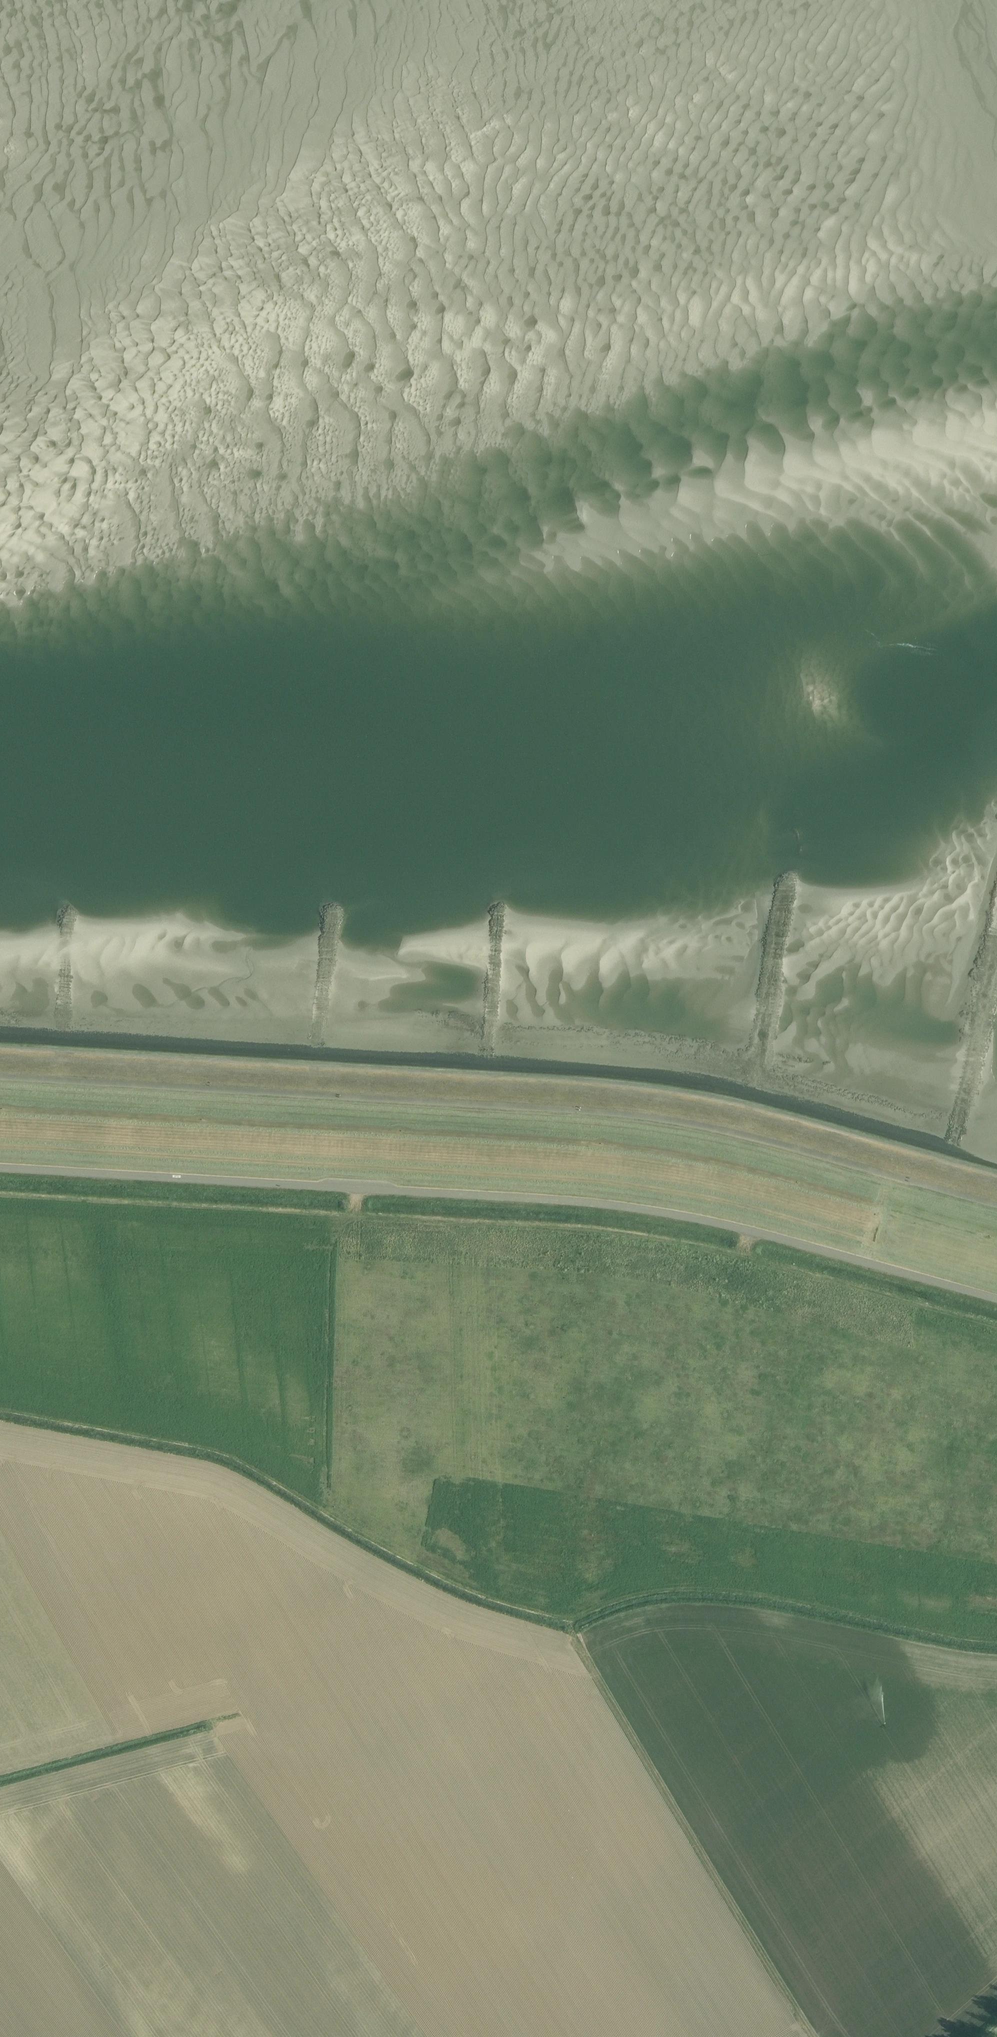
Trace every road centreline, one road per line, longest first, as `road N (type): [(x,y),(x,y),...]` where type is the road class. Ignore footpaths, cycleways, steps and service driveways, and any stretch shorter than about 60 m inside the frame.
road 1 (tertiary): [(0,1168),(624,1208),(731,1226),(996,1299)]
road 2 (track): [(815,2036),(560,1614)]

